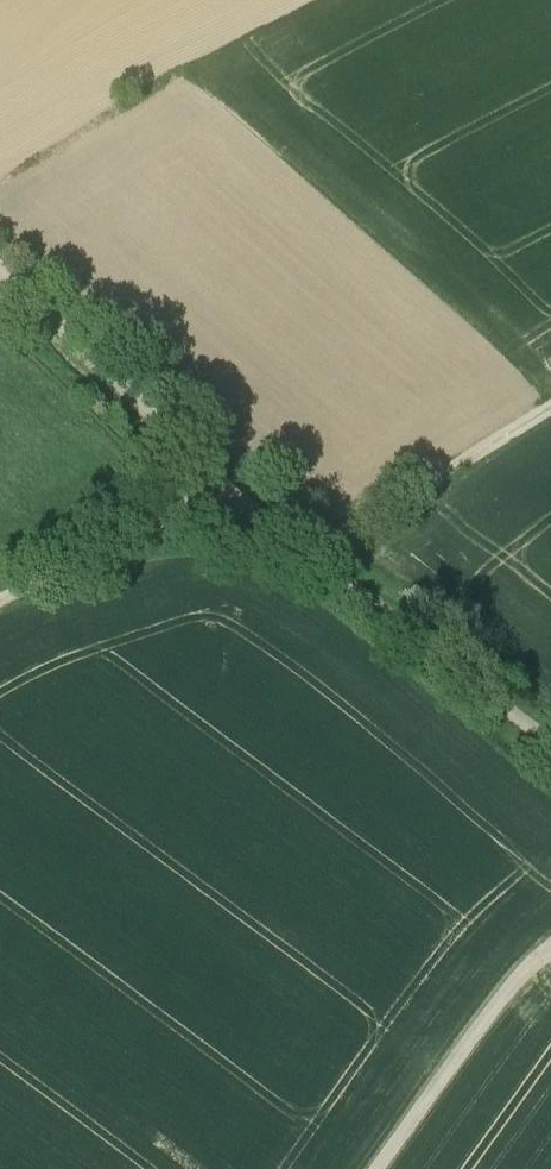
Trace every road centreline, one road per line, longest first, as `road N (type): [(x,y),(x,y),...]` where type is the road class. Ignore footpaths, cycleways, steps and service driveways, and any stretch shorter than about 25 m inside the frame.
road 1 (track): [(229,488),(0,276)]
road 2 (track): [(550,739),(317,557)]
road 3 (track): [(317,557),(550,409)]
road 4 (unclassified): [(550,947),(386,1168)]
road 5 (track): [(229,488),(0,600)]

